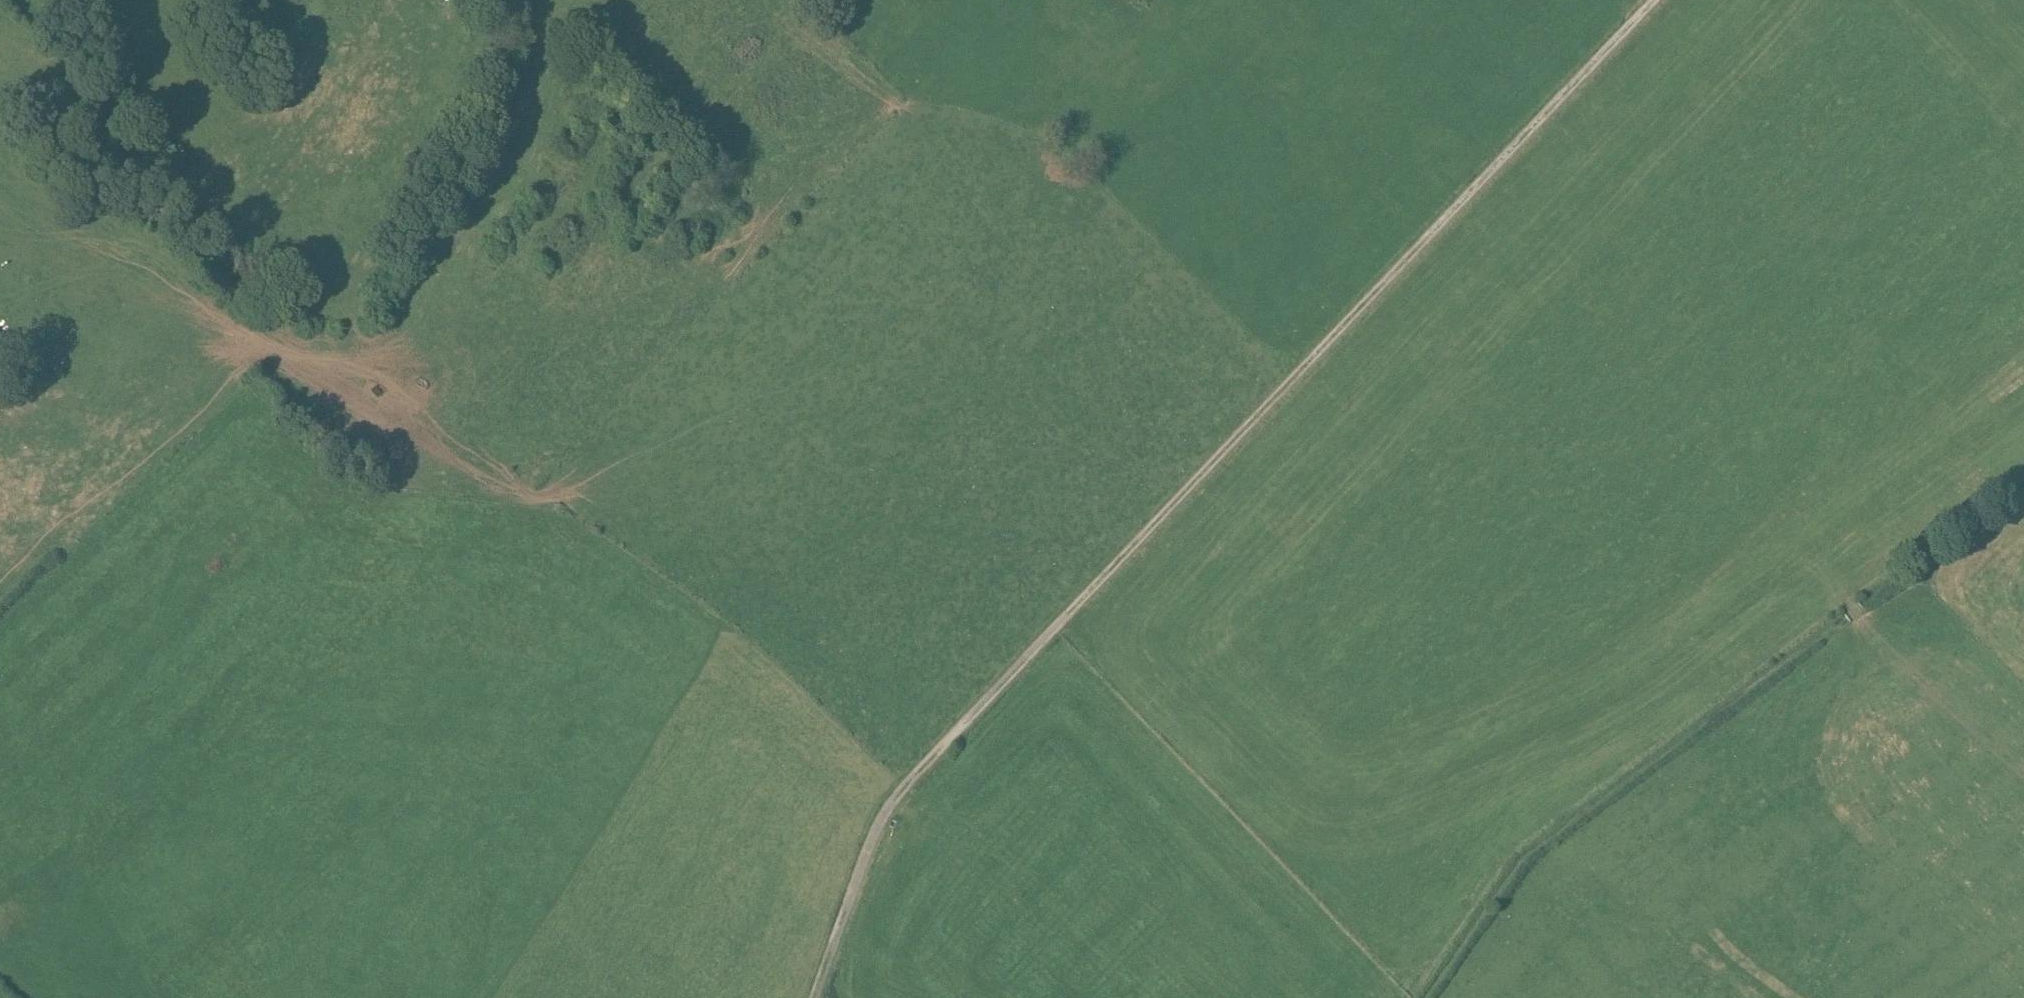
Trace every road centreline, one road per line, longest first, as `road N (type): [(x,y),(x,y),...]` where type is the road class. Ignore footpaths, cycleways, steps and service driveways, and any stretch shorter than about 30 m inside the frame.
road 1 (track): [(813,997),(884,816),(1650,0)]

